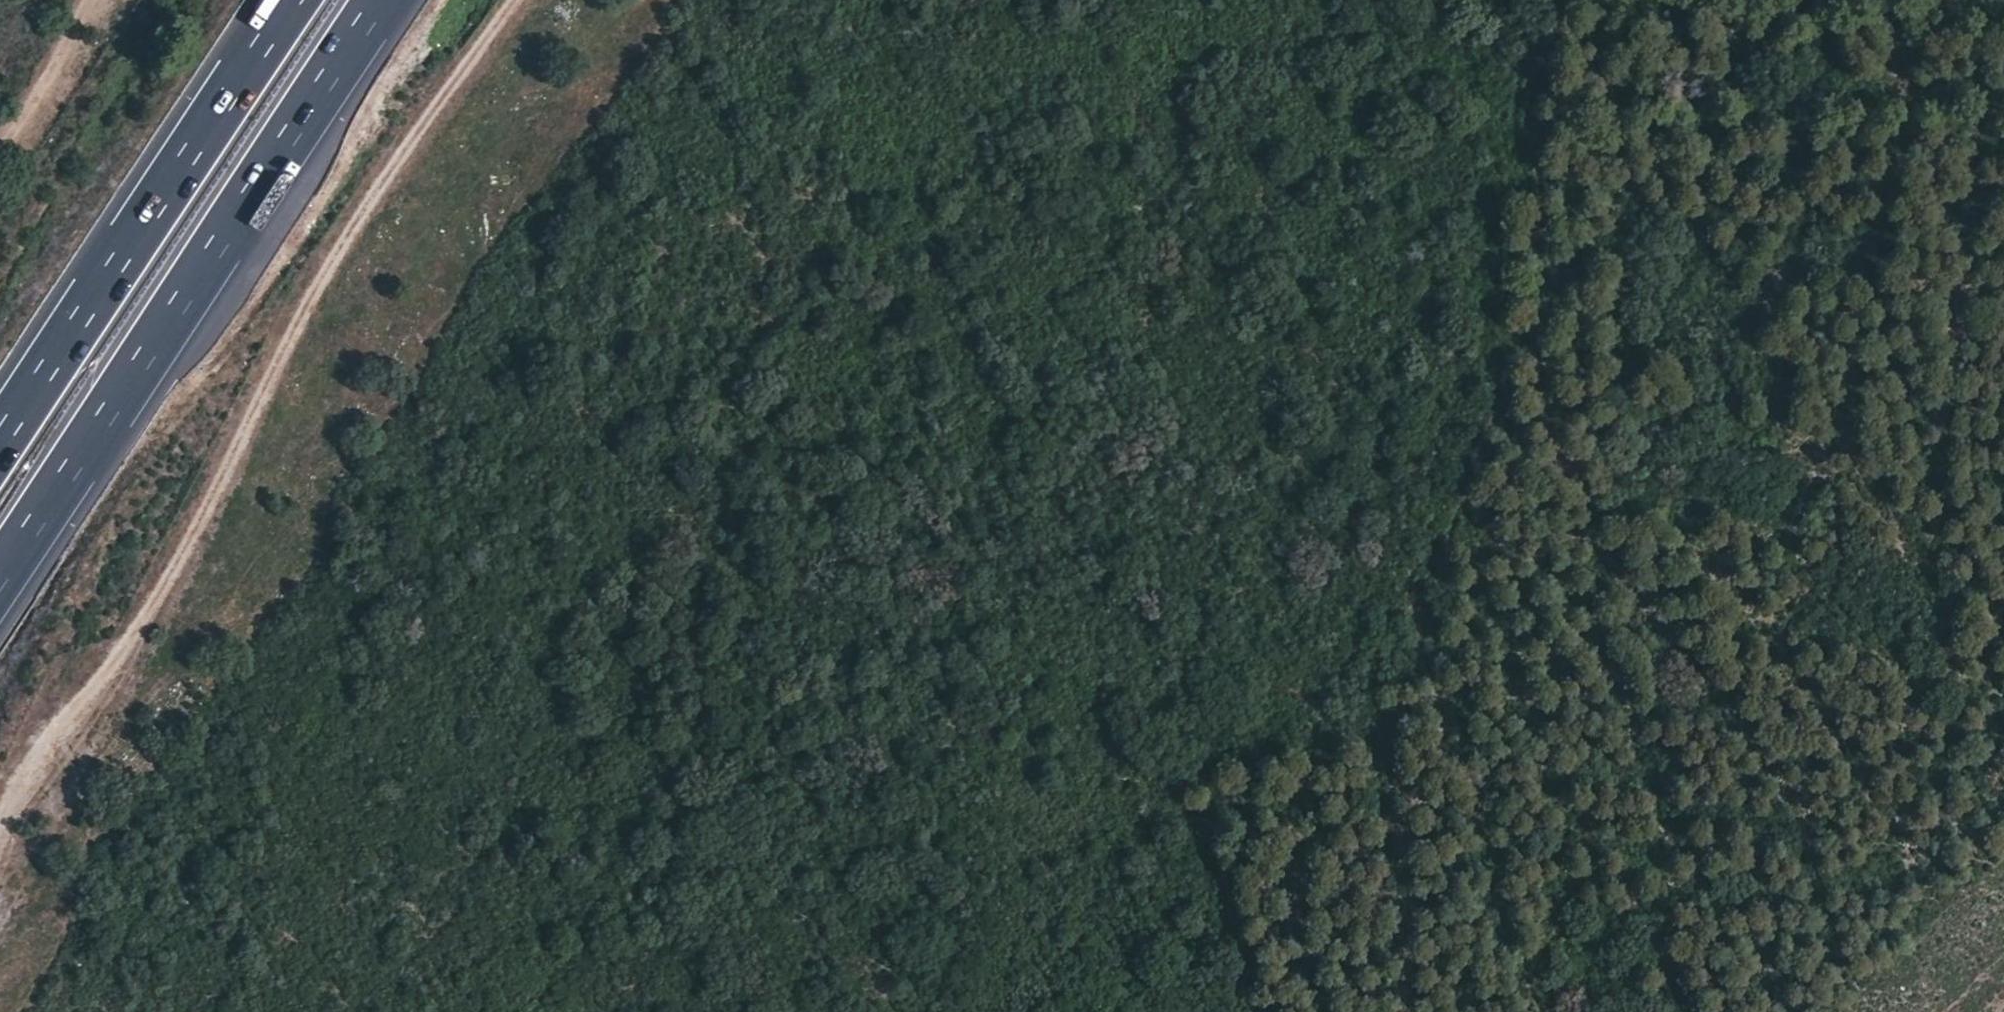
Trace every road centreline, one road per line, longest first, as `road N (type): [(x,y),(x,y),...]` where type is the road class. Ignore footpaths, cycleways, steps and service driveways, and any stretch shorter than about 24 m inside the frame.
road 1 (track): [(516,0),(328,261),(277,369),(100,686),(46,748),(0,820)]
road 2 (motorway): [(0,567),(381,0)]
road 3 (motorway): [(291,0),(0,430)]
road 4 (track): [(80,0),(0,145)]

